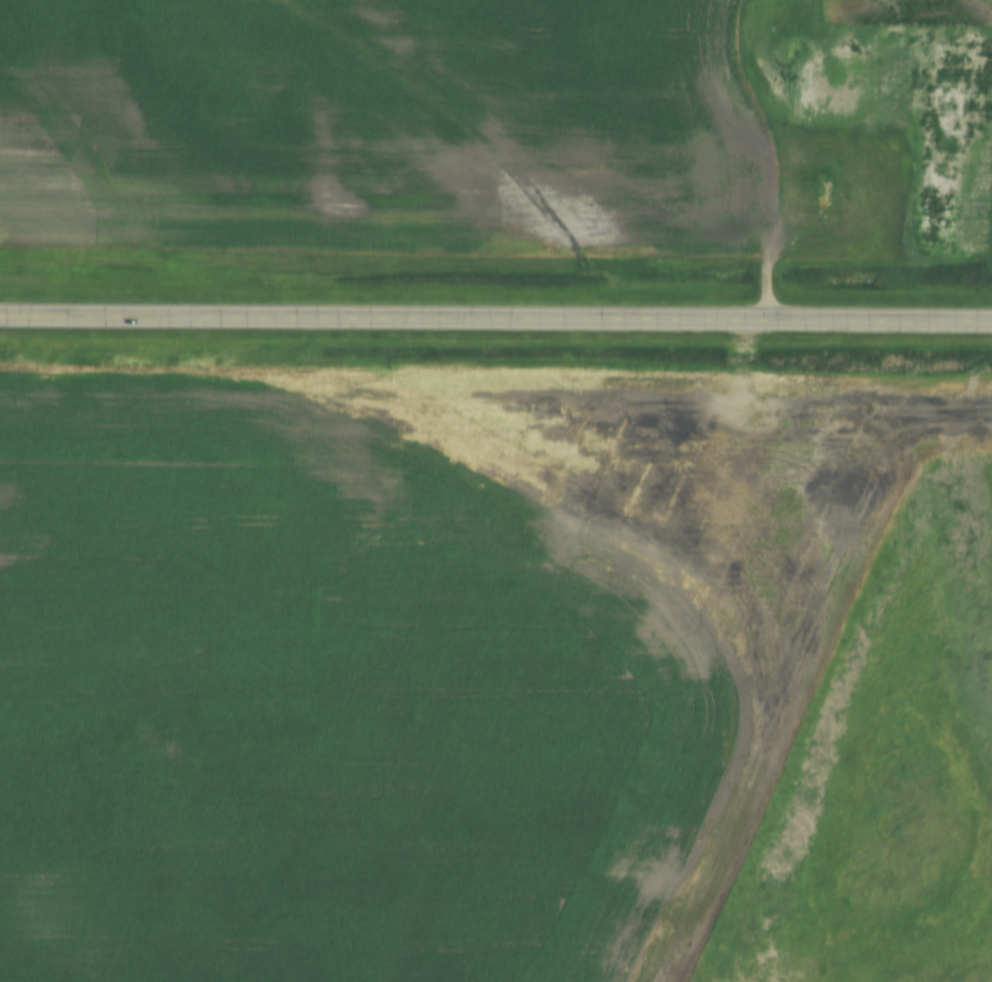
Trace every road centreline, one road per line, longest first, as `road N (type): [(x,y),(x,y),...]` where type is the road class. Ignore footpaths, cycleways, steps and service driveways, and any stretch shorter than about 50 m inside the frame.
road 1 (secondary): [(991,323),(0,317)]

